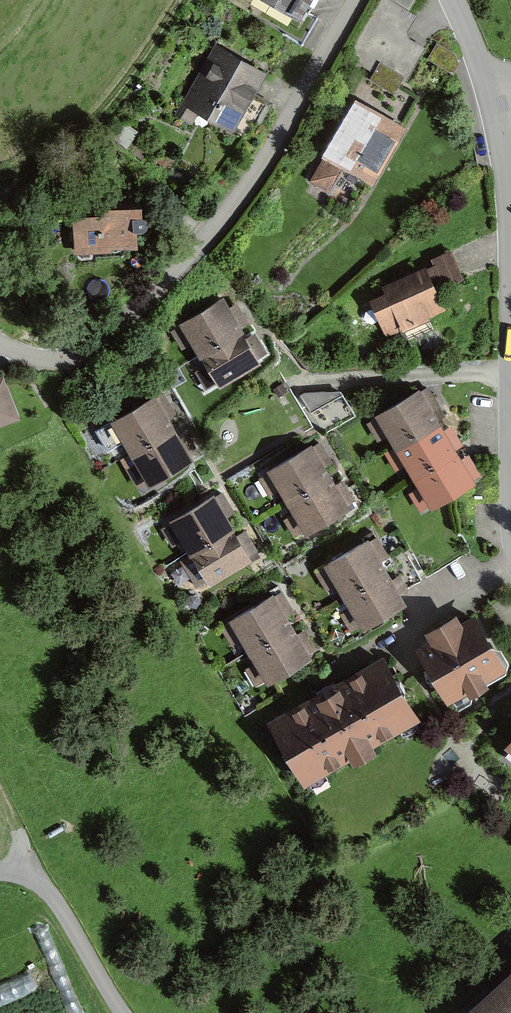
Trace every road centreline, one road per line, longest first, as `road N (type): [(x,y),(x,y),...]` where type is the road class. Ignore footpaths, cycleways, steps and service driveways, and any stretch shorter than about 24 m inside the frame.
road 1 (residential): [(361,0),(247,188),(171,278),(76,356),(44,361),(0,344)]

